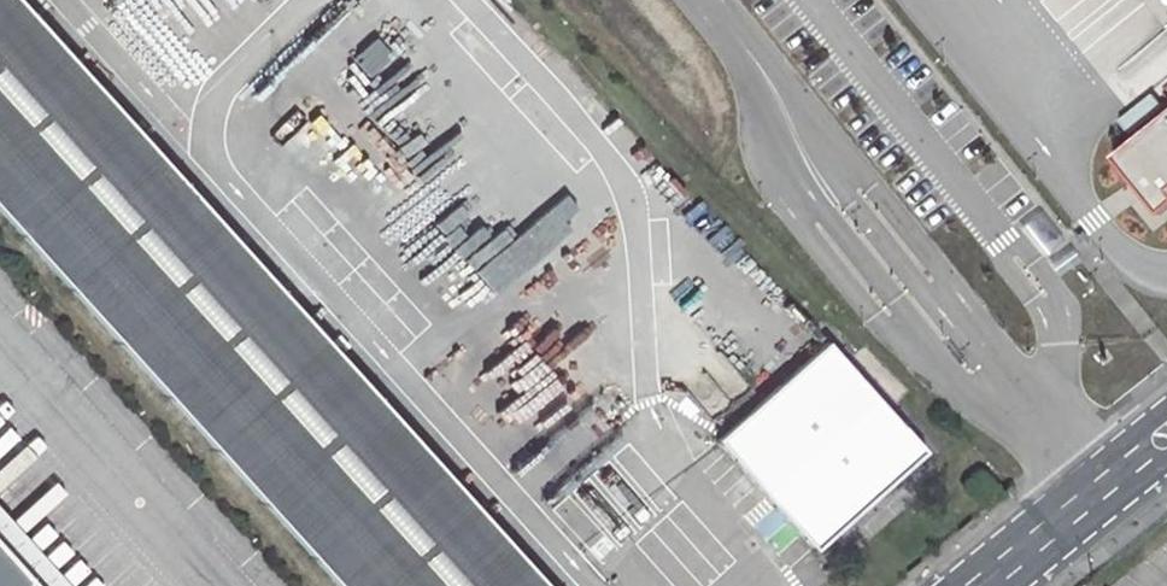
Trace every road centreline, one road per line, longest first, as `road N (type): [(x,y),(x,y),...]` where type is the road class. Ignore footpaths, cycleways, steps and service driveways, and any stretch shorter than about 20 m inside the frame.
road 1 (secondary): [(984,585),(1166,435)]

